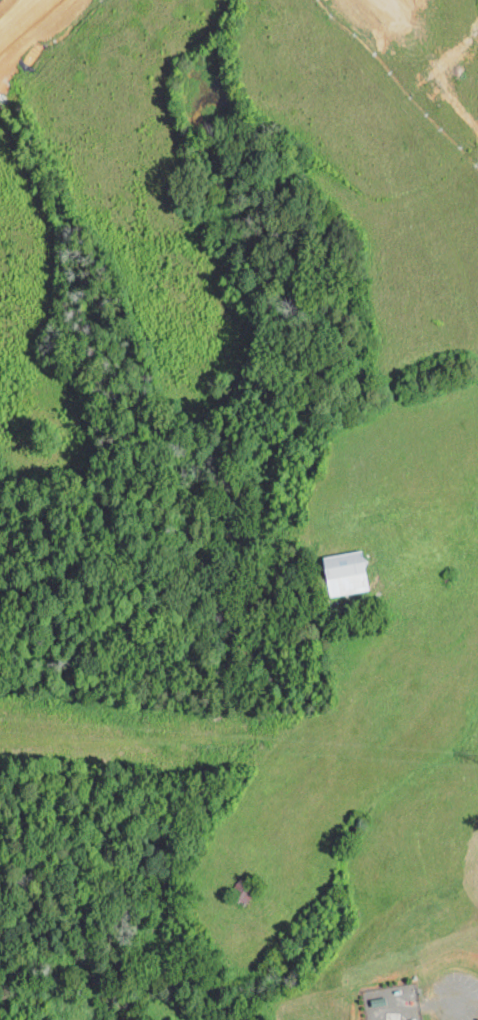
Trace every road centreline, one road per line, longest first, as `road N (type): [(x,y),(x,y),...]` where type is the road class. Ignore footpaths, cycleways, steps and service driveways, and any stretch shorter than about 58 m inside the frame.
road 1 (tertiary): [(477,98),(390,0)]

